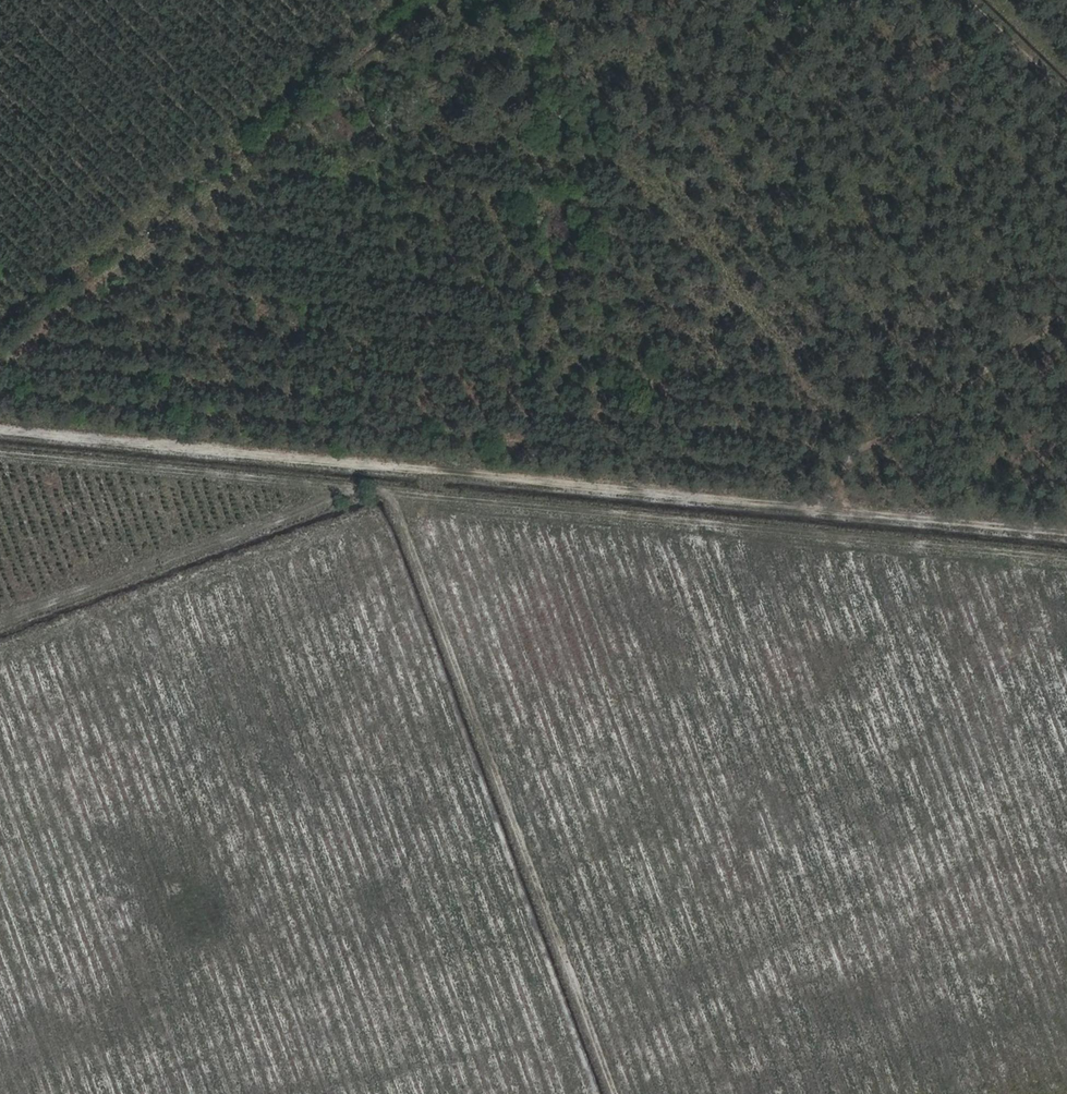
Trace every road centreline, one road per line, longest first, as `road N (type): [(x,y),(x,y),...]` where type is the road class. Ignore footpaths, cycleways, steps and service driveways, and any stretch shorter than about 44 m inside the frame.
road 1 (track): [(1066,557),(0,454)]
road 2 (track): [(1066,532),(0,429)]
road 3 (track): [(611,1093),(390,494)]
road 4 (track): [(0,619),(352,490)]
road 5 (track): [(973,0),(1066,92)]
road 6 (track): [(450,0),(349,83)]

